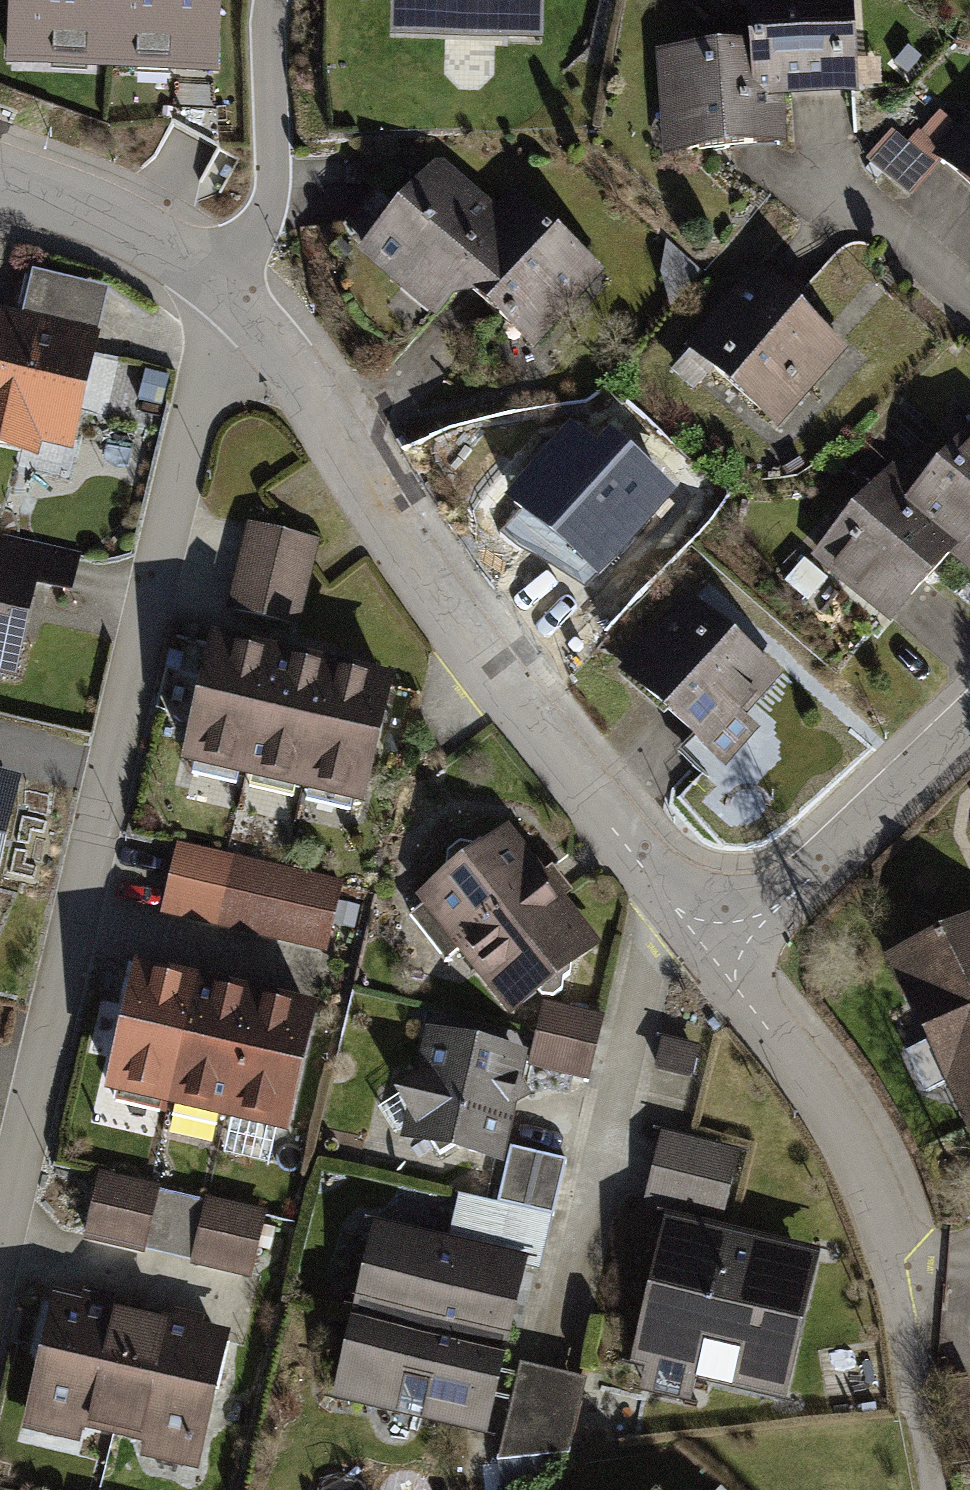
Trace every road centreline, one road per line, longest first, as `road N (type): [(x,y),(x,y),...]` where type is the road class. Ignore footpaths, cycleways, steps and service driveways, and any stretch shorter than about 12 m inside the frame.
road 1 (residential): [(234,296),(206,371),(0,1248)]
road 2 (residential): [(234,296),(475,644),(724,957)]
road 3 (residential): [(724,957),(827,1093),(883,1193),(903,1255),(920,1406)]
road 4 (residential): [(969,723),(724,957)]
road 5 (residential): [(268,0),(263,83),(275,176),(234,296)]
road 6 (residential): [(0,186),(98,213),(234,296)]

